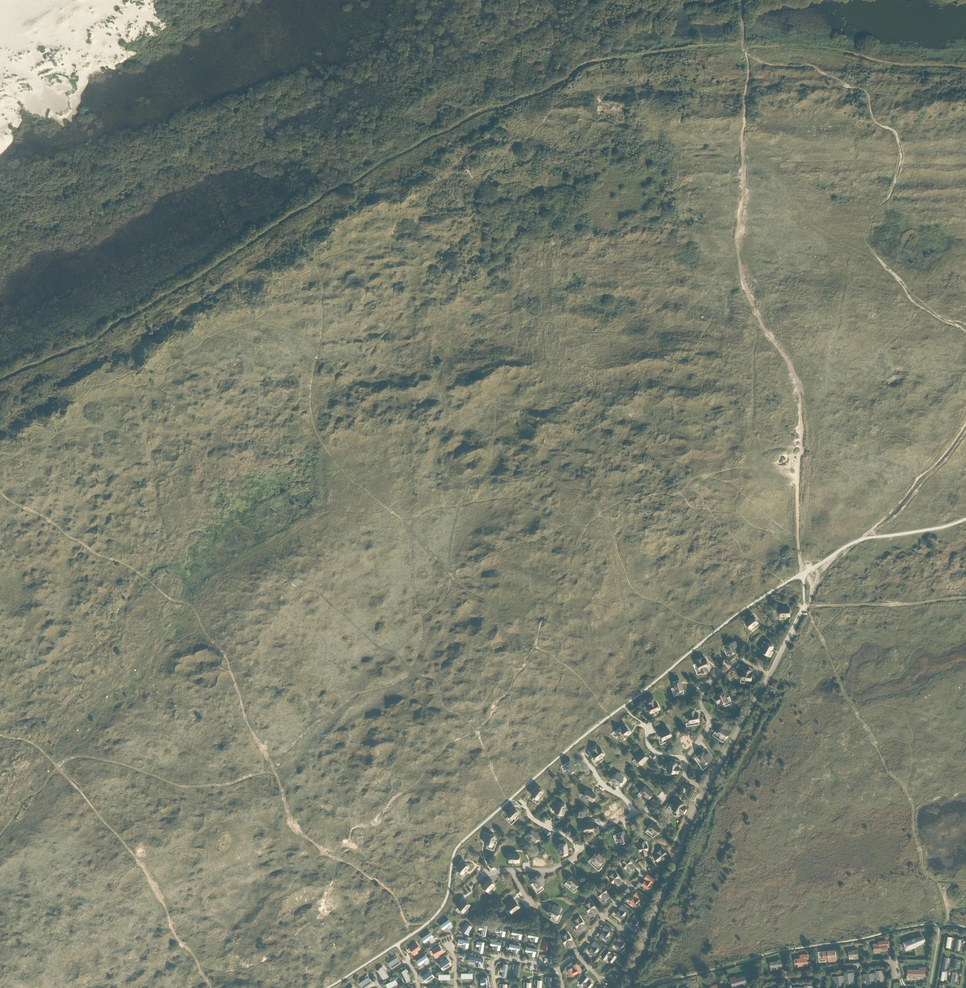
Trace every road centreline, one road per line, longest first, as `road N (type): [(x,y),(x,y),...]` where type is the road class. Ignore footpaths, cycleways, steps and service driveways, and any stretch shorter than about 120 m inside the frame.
road 1 (unclassified): [(626,987),(690,816),(803,607)]

